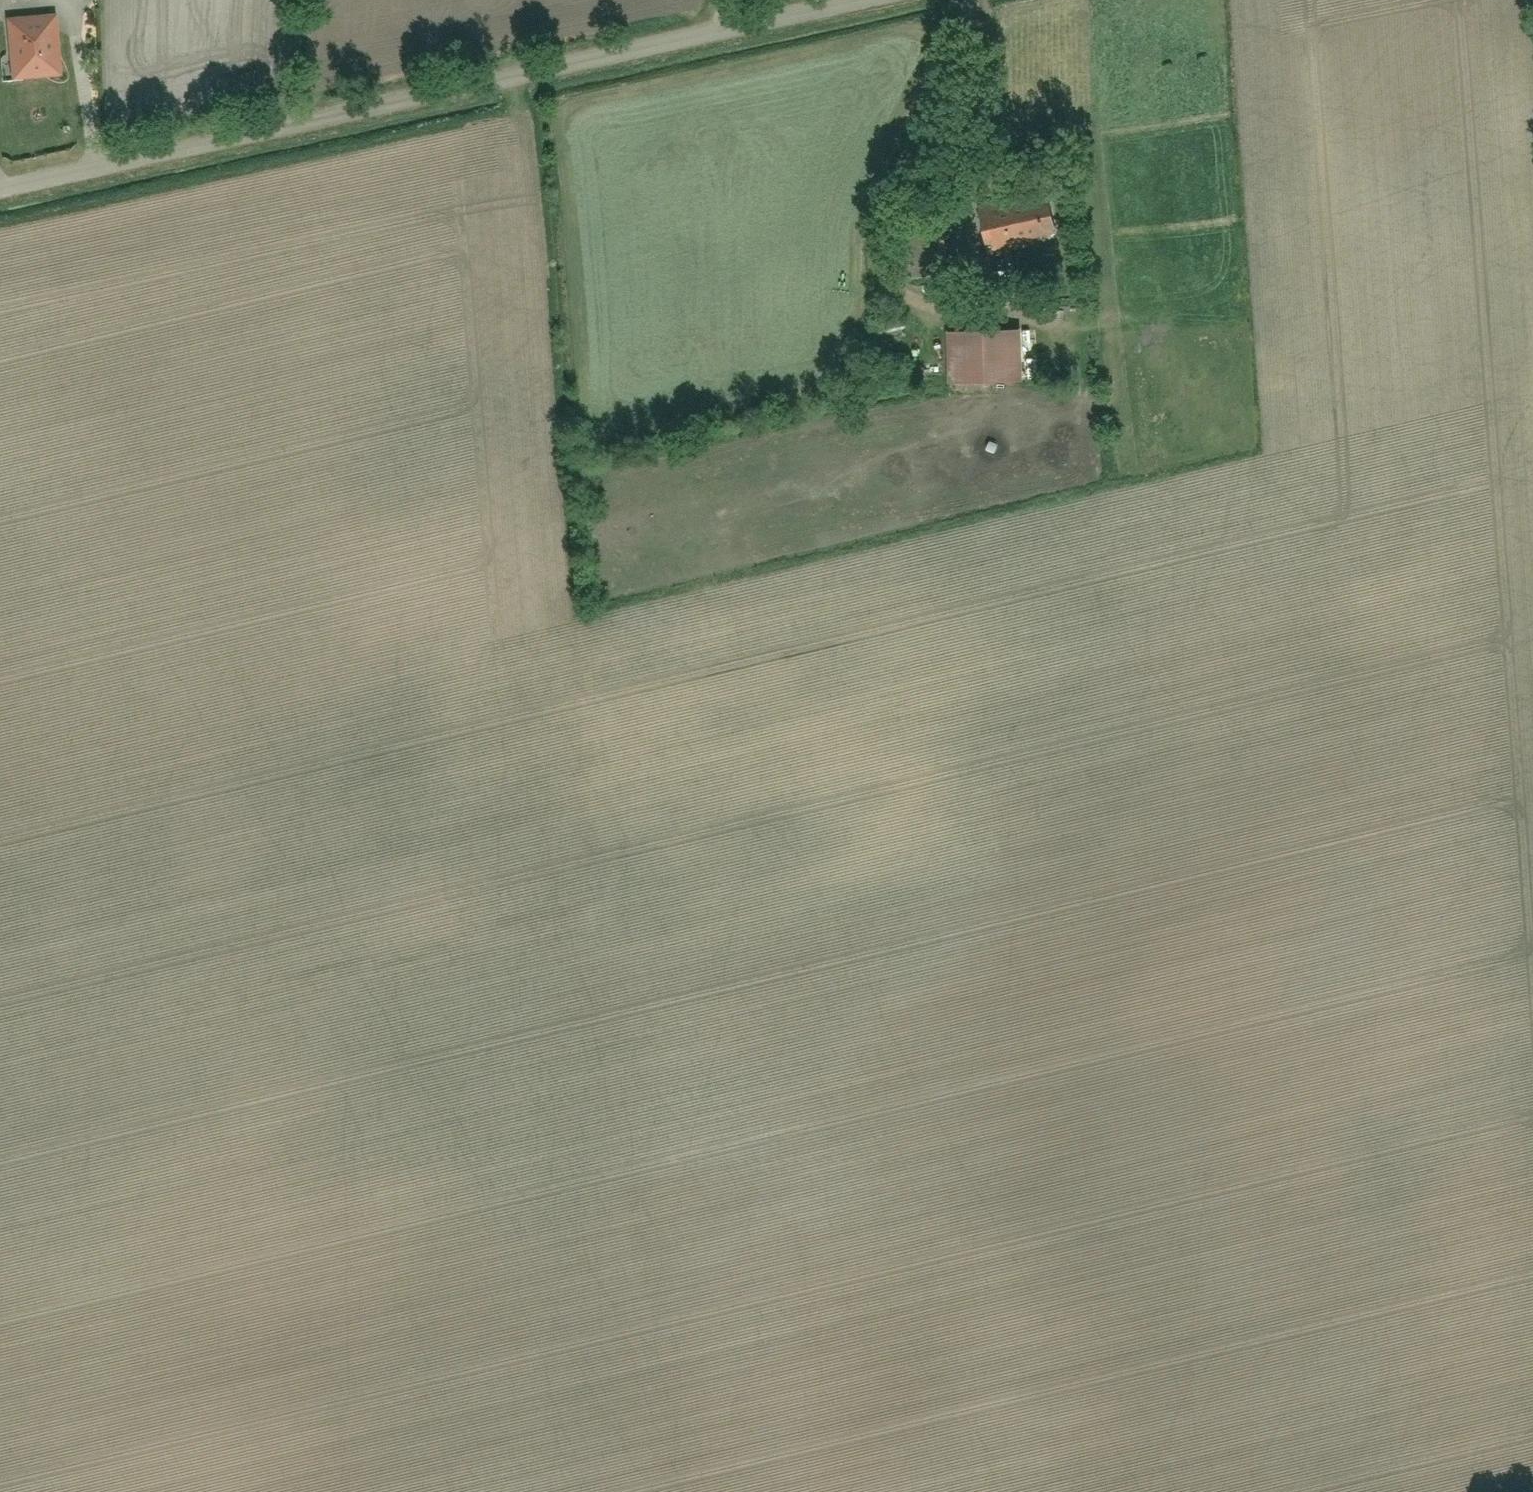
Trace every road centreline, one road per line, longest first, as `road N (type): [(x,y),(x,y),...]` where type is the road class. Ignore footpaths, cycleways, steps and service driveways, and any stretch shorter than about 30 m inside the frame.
road 1 (unclassified): [(0,189),(870,0)]

